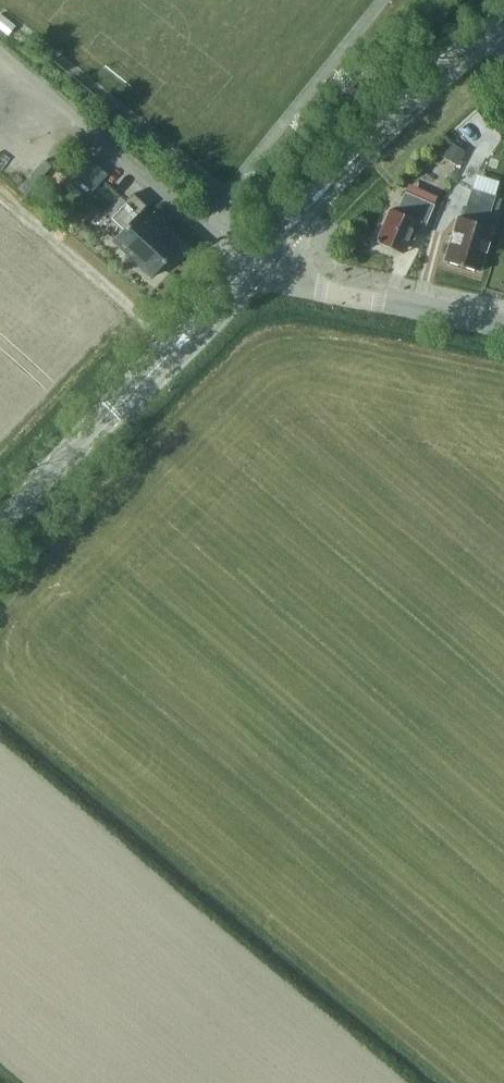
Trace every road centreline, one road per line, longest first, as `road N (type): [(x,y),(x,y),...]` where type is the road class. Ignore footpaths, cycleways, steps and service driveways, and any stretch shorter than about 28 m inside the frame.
road 1 (tertiary): [(0,526),(176,349),(256,256)]
road 2 (tertiary): [(256,256),(503,24)]
road 3 (unclassified): [(256,256),(302,285),(503,329)]
road 4 (track): [(176,349),(0,196)]

